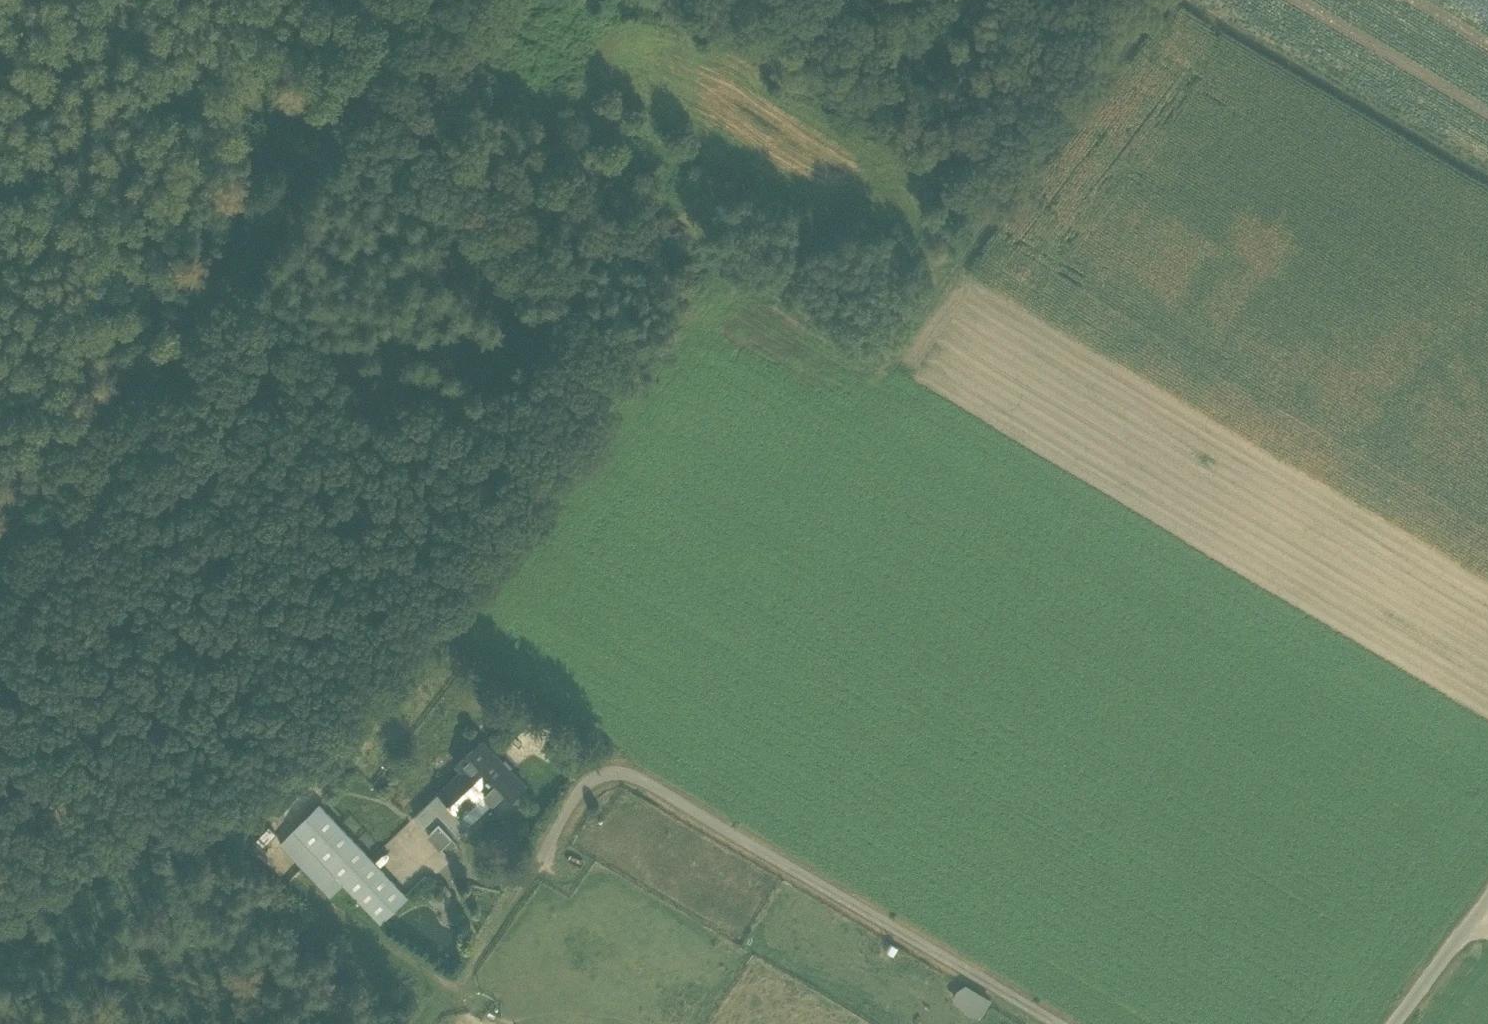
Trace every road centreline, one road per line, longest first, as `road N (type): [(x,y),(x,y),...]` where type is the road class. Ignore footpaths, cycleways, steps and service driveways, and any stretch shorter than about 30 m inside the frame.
road 1 (track): [(428,0),(85,518),(0,630)]
road 2 (track): [(885,354),(1154,0)]
road 3 (residential): [(1487,895),(1390,1023)]

